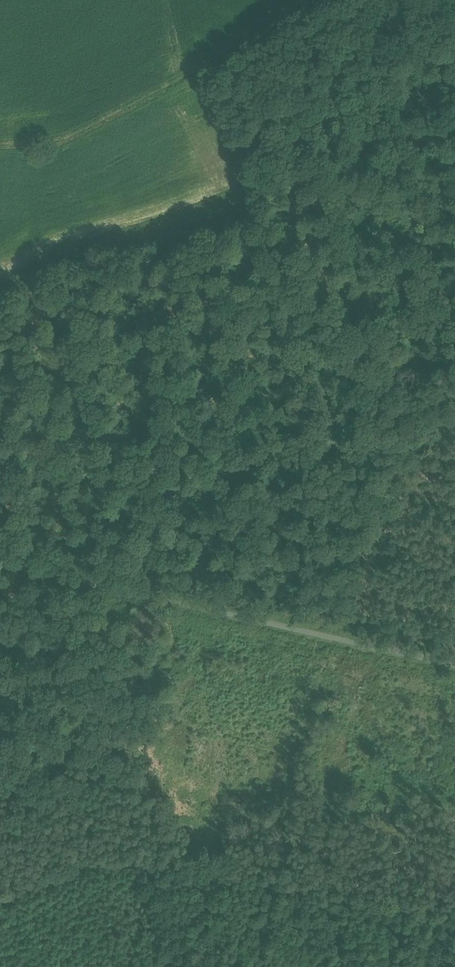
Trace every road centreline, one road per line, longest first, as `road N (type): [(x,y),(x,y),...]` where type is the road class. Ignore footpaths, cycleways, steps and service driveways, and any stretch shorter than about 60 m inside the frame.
road 1 (unclassified): [(0,562),(454,666)]

